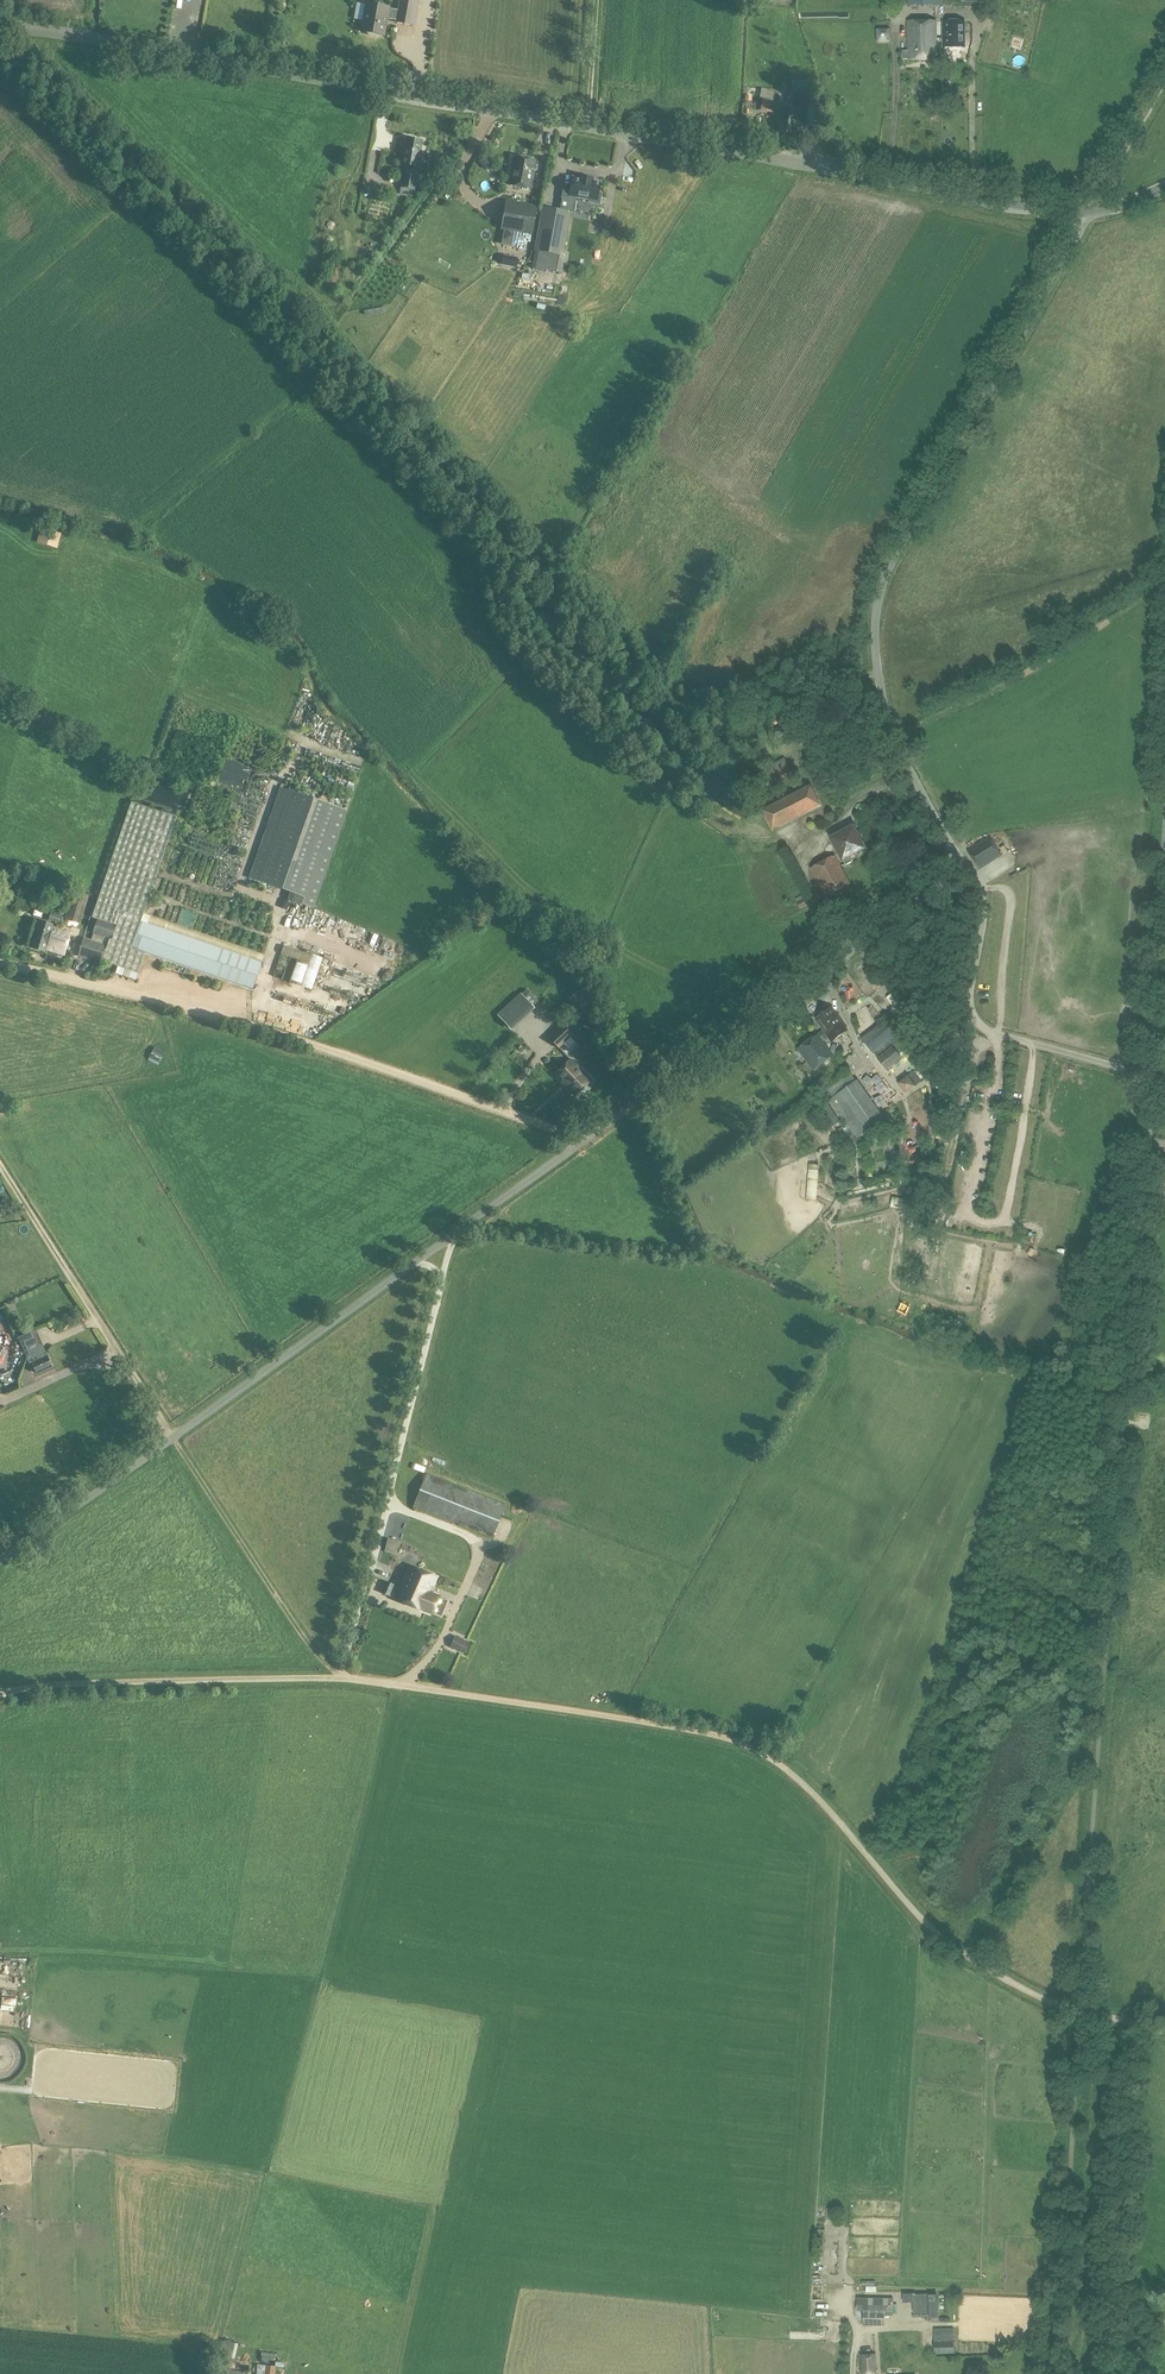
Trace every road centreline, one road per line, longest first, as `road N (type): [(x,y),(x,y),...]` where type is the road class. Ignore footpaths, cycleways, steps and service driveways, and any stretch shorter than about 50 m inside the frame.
road 1 (track): [(0,1695),(45,1686),(358,1677),(723,1736),(795,1777),(908,1904),(961,1950),(1021,1988),(1164,2033)]
road 2 (unclassified): [(0,27),(1089,211)]
road 3 (unclassified): [(453,1237),(337,1678),(279,1604),(174,1438)]
road 4 (unclassified): [(961,867),(884,710),(875,619),(881,582),(1089,211)]
road 5 (unclassified): [(453,1237),(961,867)]
road 6 (track): [(586,1140),(270,1031),(11,963)]
road 7 (unclassified): [(174,1438),(453,1237)]
road 8 (unclassified): [(1149,1076),(978,1023),(969,992),(982,898),(961,867)]
road 9 (unclassified): [(174,1438),(0,1165)]
road 10 (unclassified): [(0,1561),(174,1438)]
road 11 (track): [(1089,211),(1164,81)]
road 12 (track): [(590,127),(597,0)]

